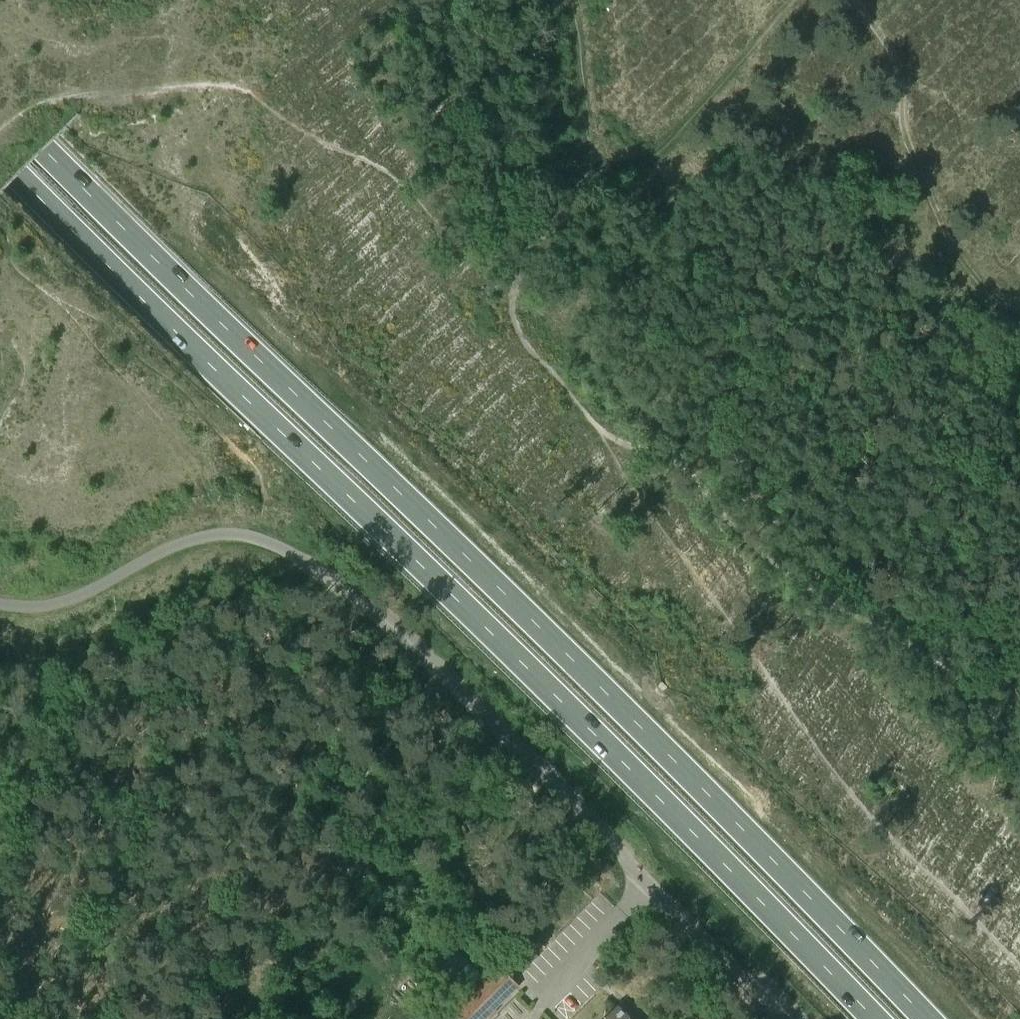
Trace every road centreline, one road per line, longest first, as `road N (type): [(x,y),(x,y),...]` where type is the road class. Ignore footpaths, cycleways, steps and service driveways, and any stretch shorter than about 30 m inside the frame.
road 1 (trunk): [(928,1018),(744,829),(0,104)]
road 2 (trunk): [(0,158),(690,827),(876,1018)]
road 3 (unclassified): [(791,1018),(388,621),(268,544),(205,536),(74,605),(0,611)]
road 4 (track): [(569,0),(592,154),(620,173),(677,132),(793,0)]
road 5 (track): [(859,0),(900,65),(906,132),(938,213),(978,280),(1019,311)]

